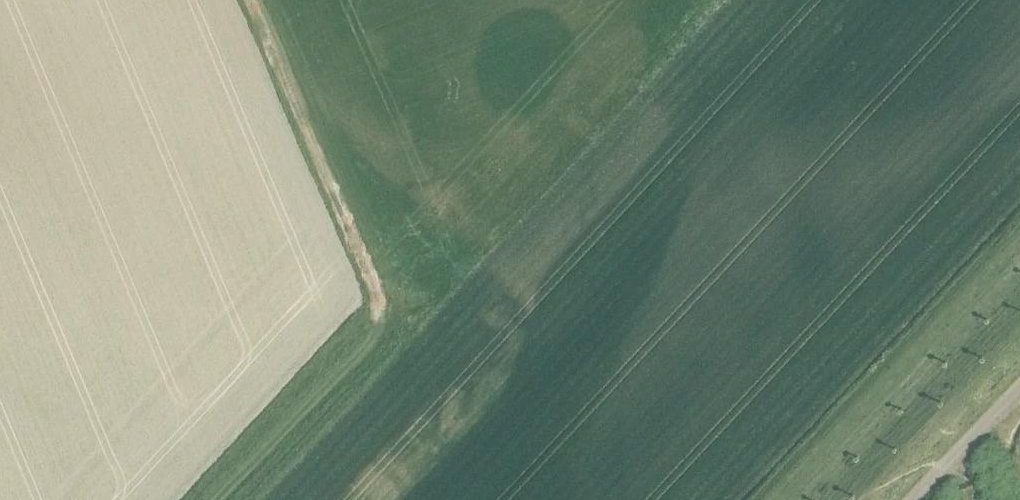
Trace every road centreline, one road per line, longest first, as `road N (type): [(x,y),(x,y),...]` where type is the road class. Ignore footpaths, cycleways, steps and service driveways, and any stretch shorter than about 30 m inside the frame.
road 1 (track): [(213,499),(384,315)]
road 2 (track): [(912,499),(1019,385)]

